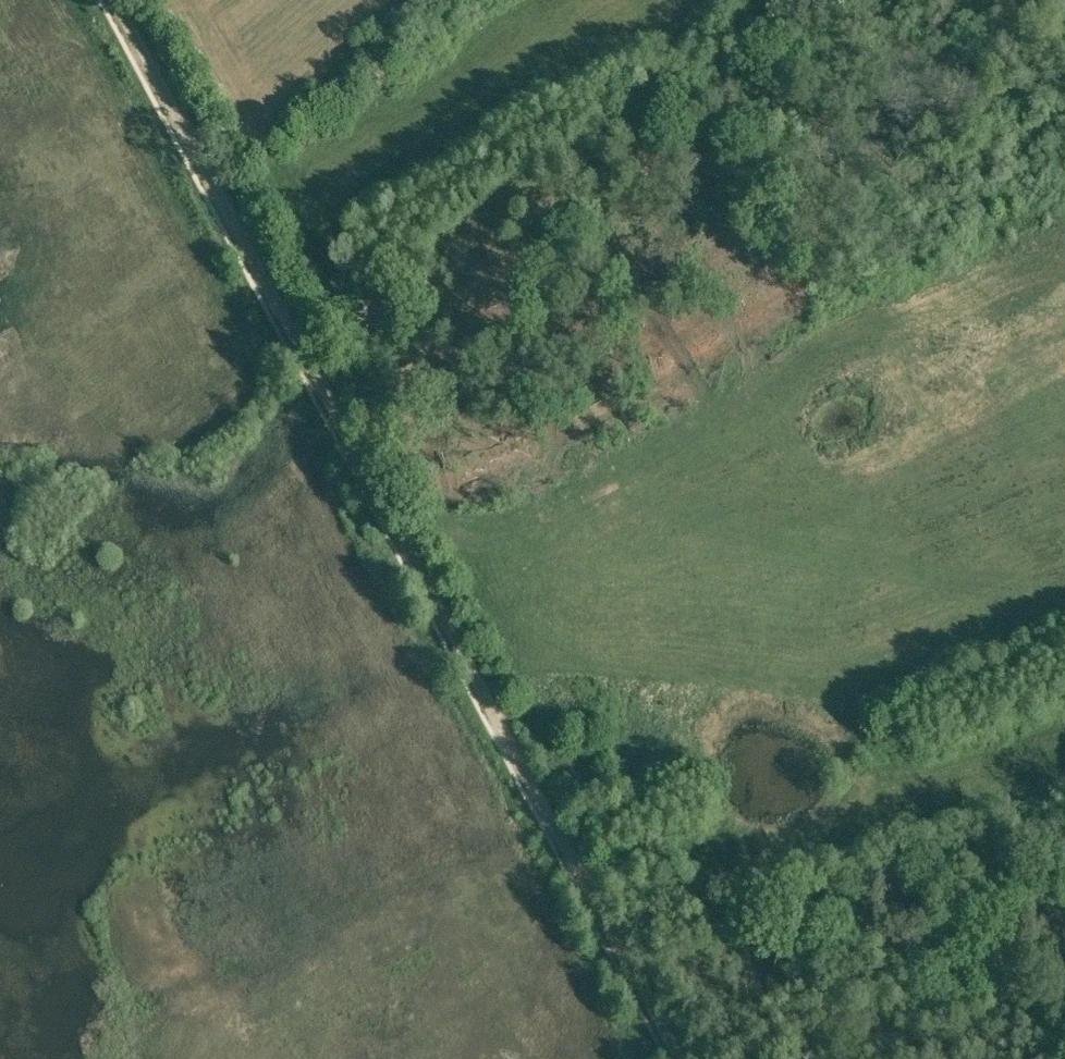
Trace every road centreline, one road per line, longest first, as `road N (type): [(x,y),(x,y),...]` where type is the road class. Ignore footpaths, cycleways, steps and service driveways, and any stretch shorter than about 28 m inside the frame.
road 1 (track): [(683,1058),(114,0)]

